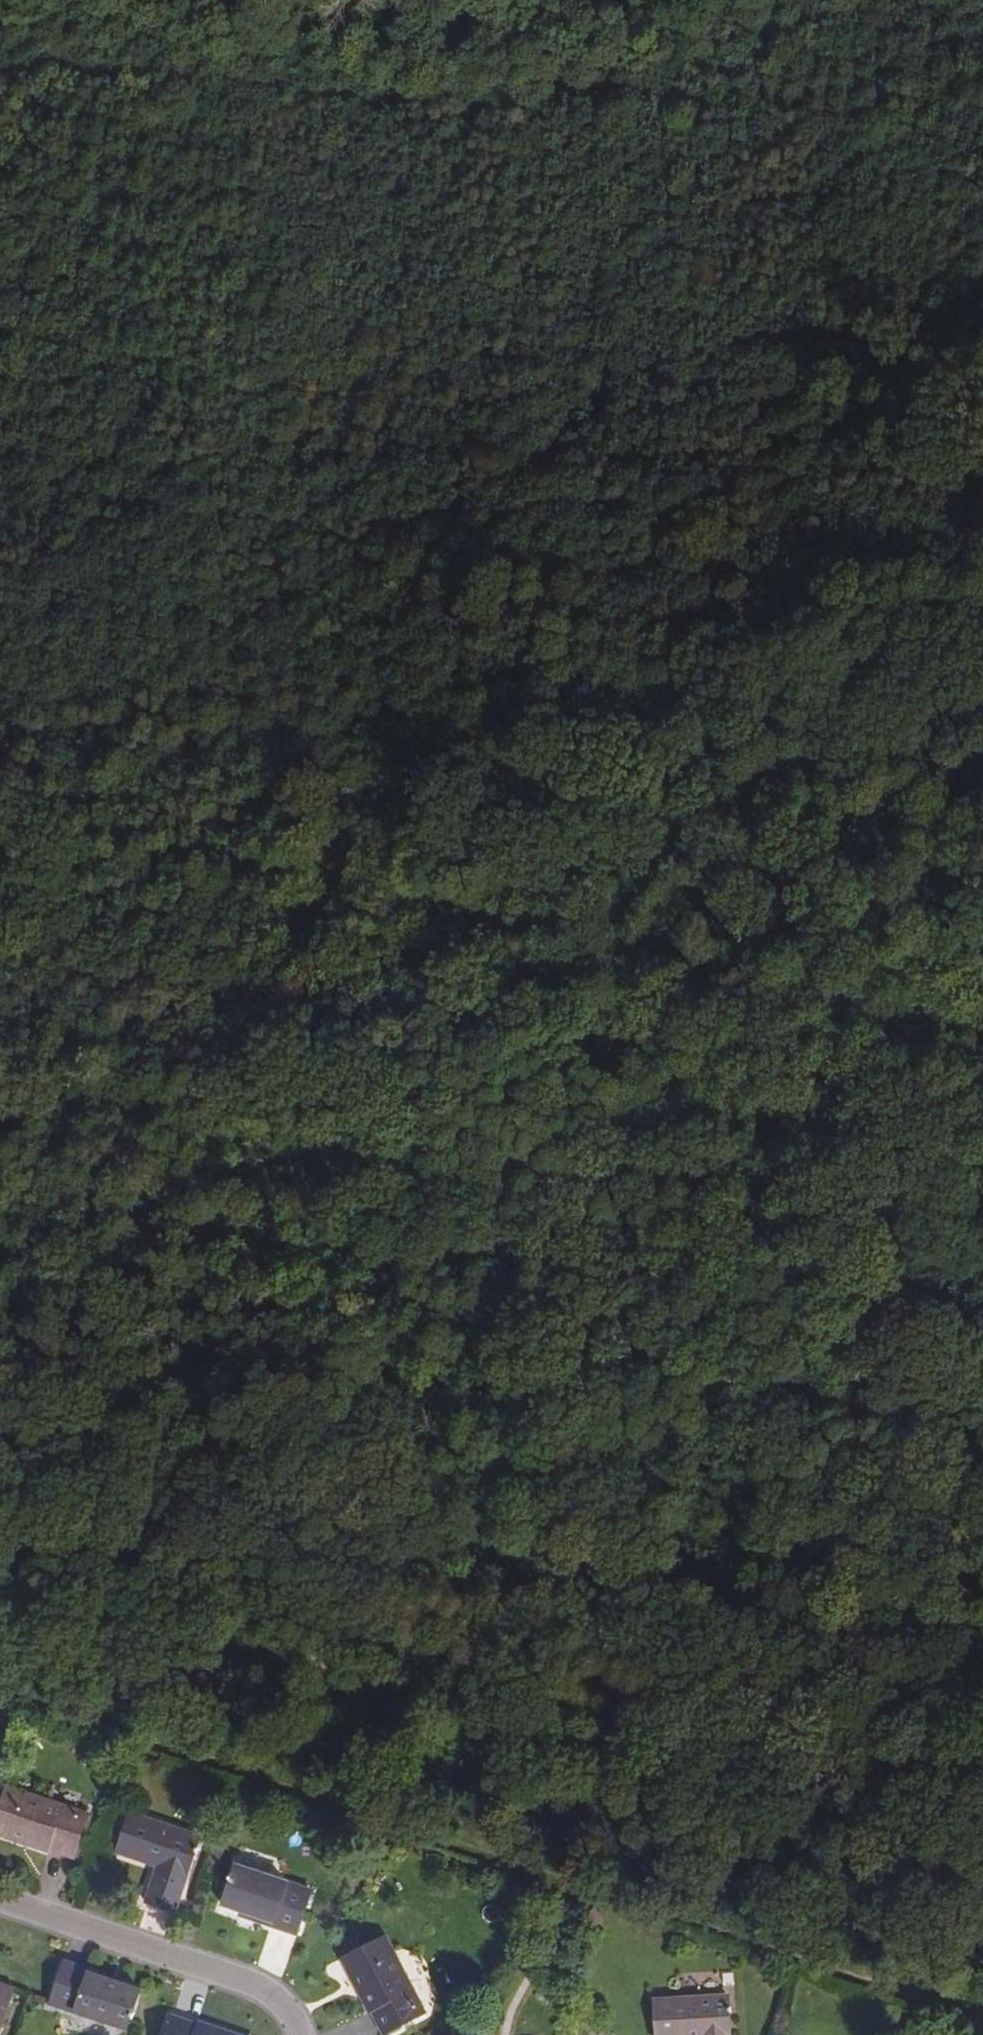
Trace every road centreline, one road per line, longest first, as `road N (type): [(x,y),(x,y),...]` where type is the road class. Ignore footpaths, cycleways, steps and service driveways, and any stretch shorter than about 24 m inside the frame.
road 1 (residential): [(0,1901),(247,1983),(284,2009),(300,2034)]

